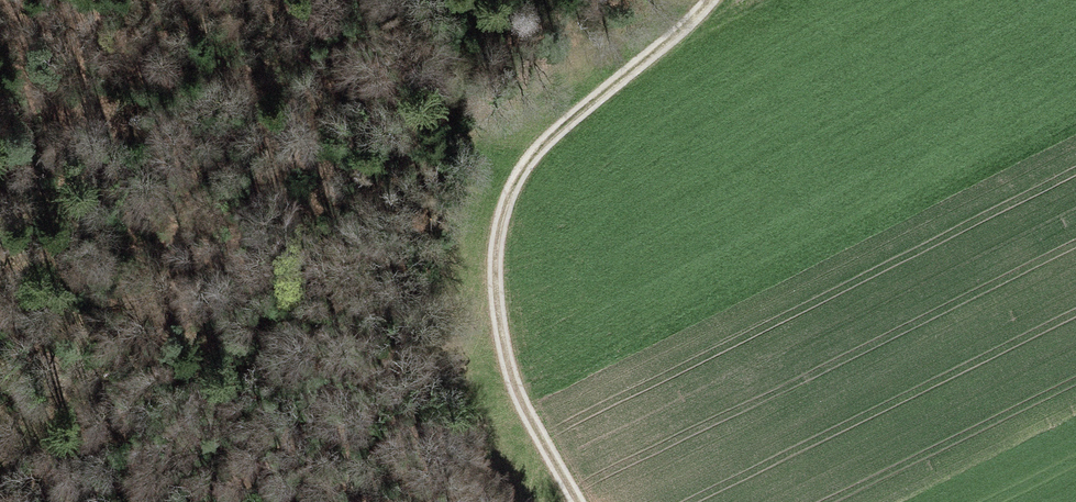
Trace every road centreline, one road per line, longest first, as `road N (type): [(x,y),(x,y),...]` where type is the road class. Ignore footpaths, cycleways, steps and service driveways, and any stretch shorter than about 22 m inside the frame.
road 1 (track): [(586,501),(511,375),(489,289),(543,146),(679,35),(709,0)]
road 2 (track): [(0,366),(61,370),(208,457),(244,501)]

